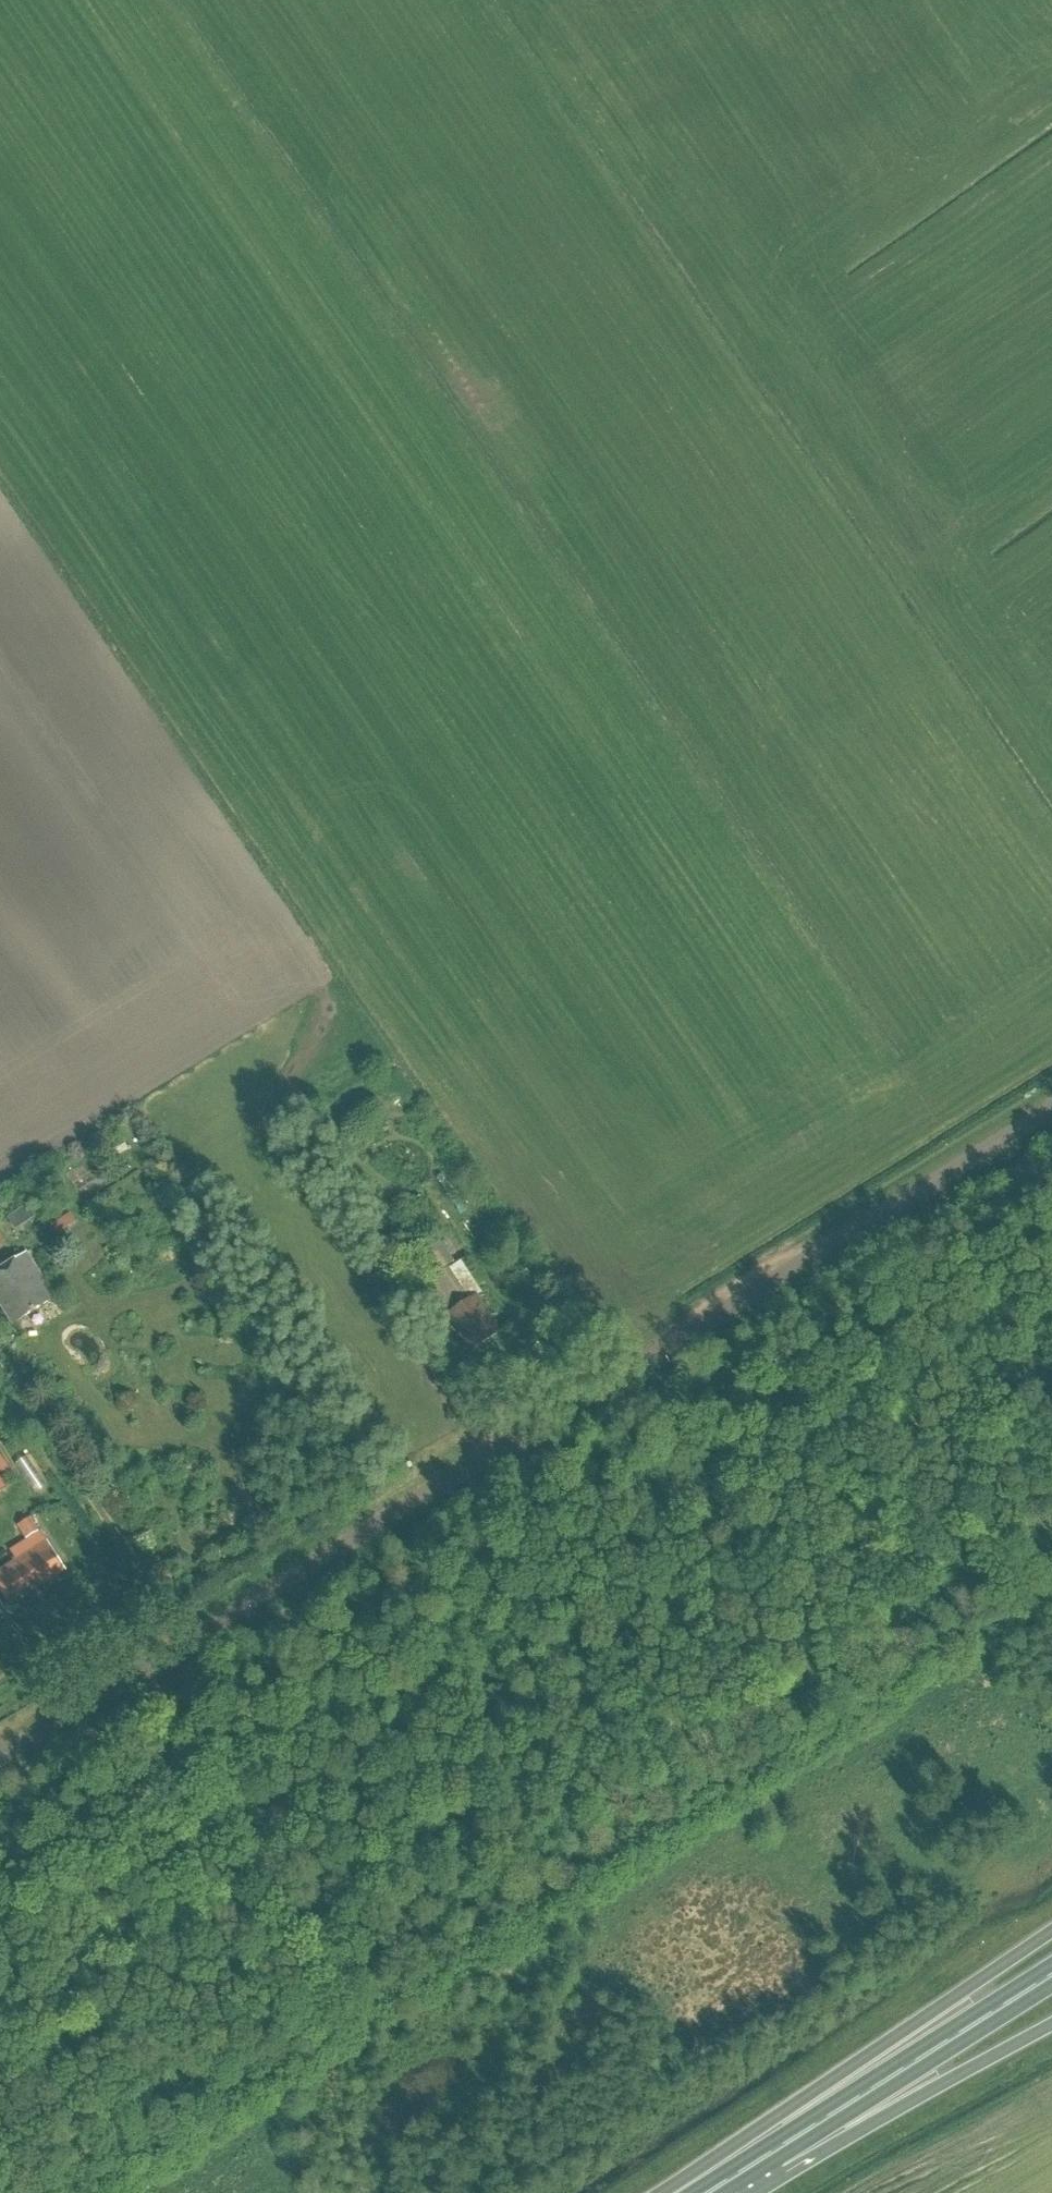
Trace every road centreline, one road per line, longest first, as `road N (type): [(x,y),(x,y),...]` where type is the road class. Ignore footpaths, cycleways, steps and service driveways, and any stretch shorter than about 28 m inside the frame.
road 1 (unclassified): [(0,1754),(1051,1105)]
road 2 (trunk): [(1051,1930),(859,2061),(695,2192)]
road 3 (trunk): [(775,2150),(1051,1975)]
road 4 (trunk): [(775,2150),(958,2074),(1051,2025)]

